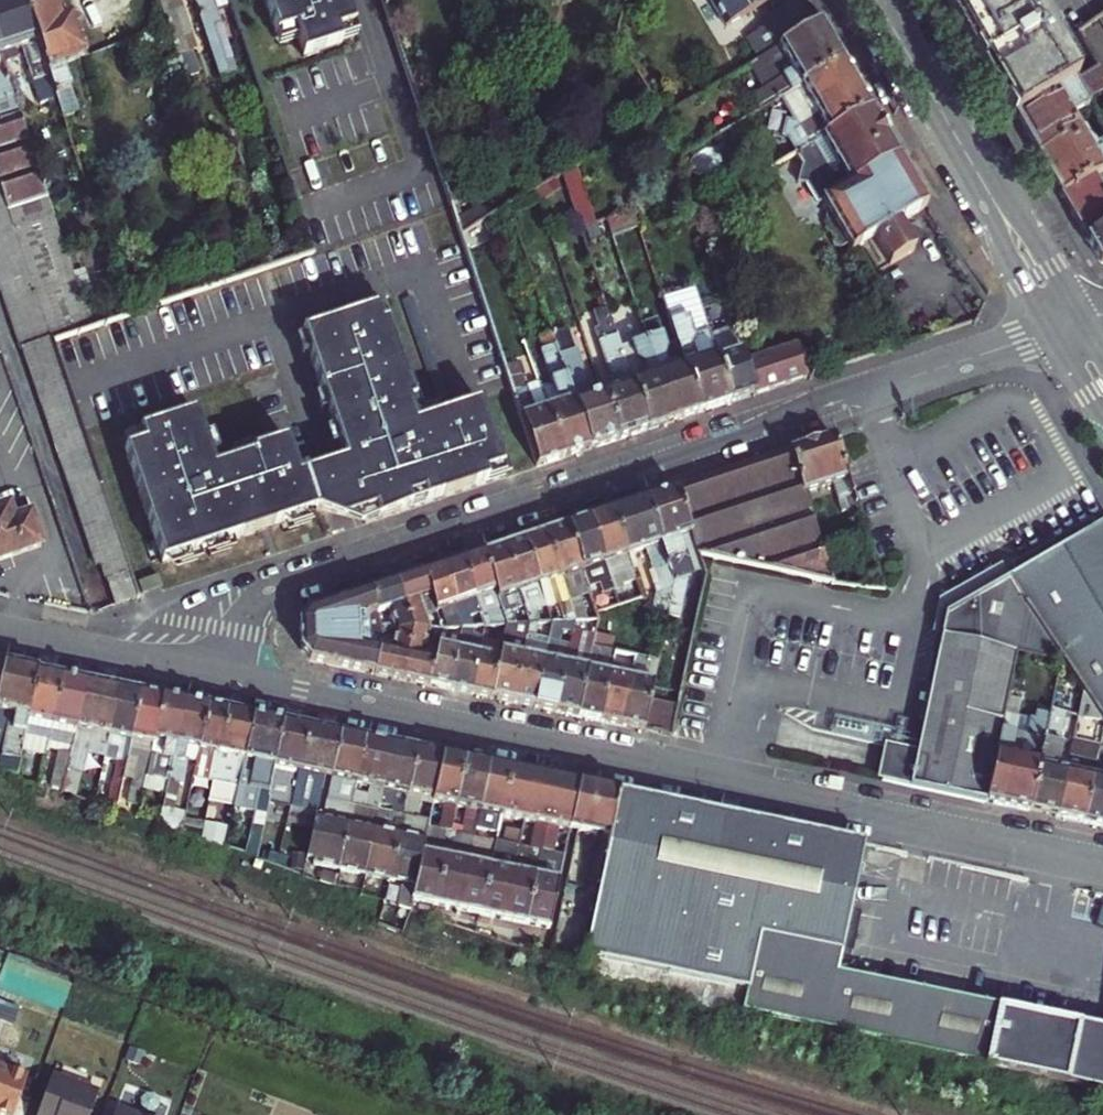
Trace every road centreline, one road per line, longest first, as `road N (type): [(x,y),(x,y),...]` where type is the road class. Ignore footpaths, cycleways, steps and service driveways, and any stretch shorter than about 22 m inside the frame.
road 1 (residential): [(1050,331),(285,583),(239,626),(219,677)]
road 2 (residential): [(219,677),(1102,863)]
road 3 (tertiary): [(861,0),(1050,331)]
road 4 (tertiary): [(1081,322),(887,0)]
road 5 (residential): [(0,630),(219,677)]

